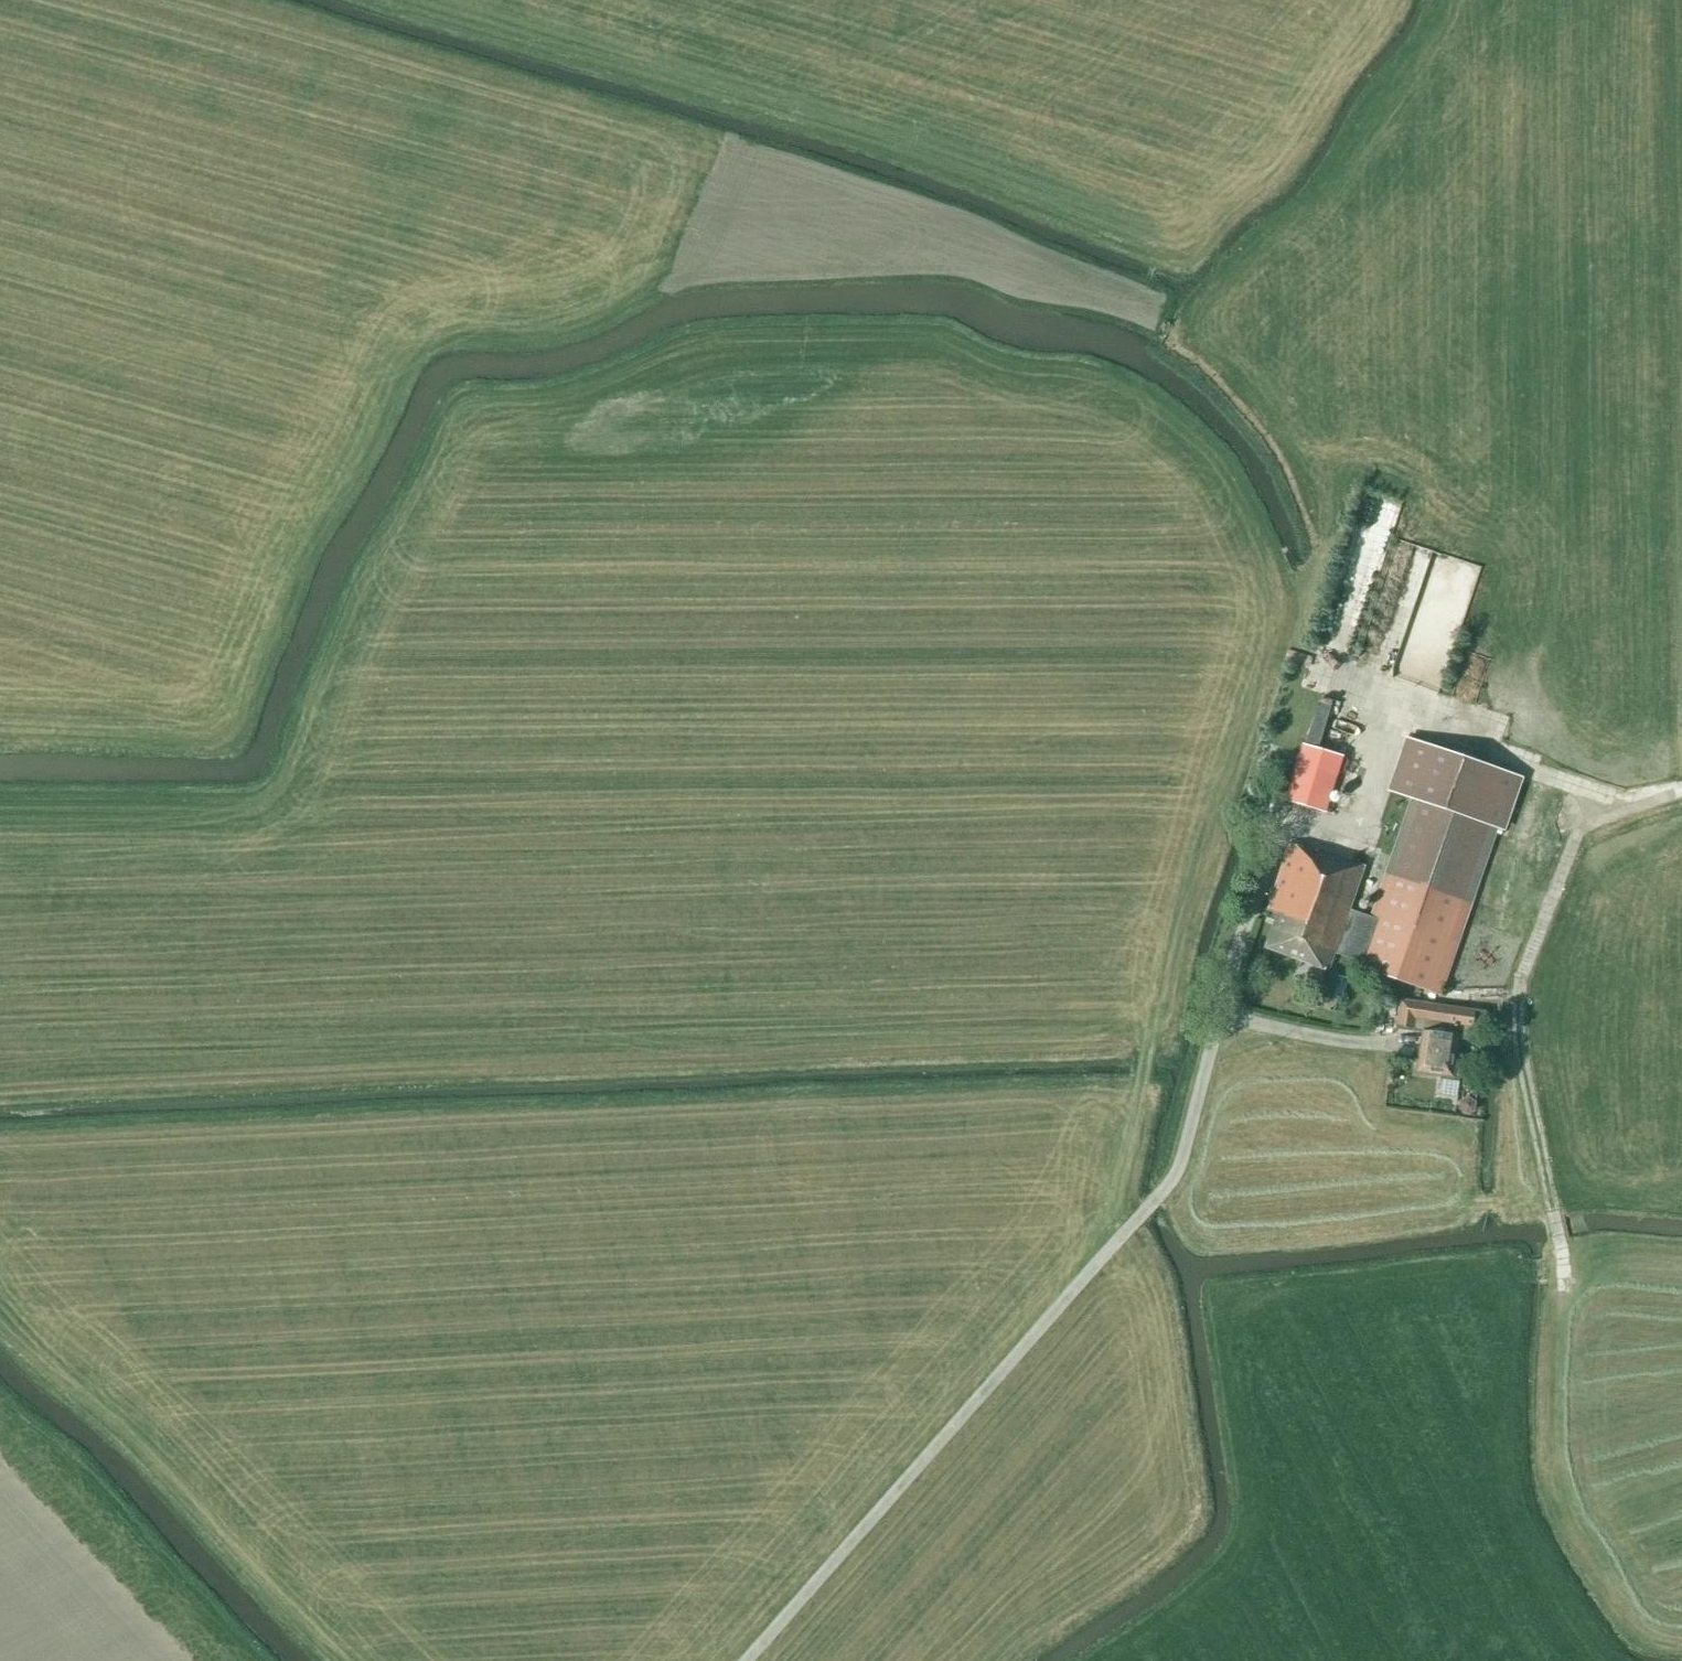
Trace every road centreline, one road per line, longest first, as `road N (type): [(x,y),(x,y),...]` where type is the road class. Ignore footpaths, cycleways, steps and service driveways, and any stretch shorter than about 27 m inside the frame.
road 1 (track): [(1592,790),(1517,992),(1567,1280)]
road 2 (track): [(1518,764),(1638,804),(1681,793)]

